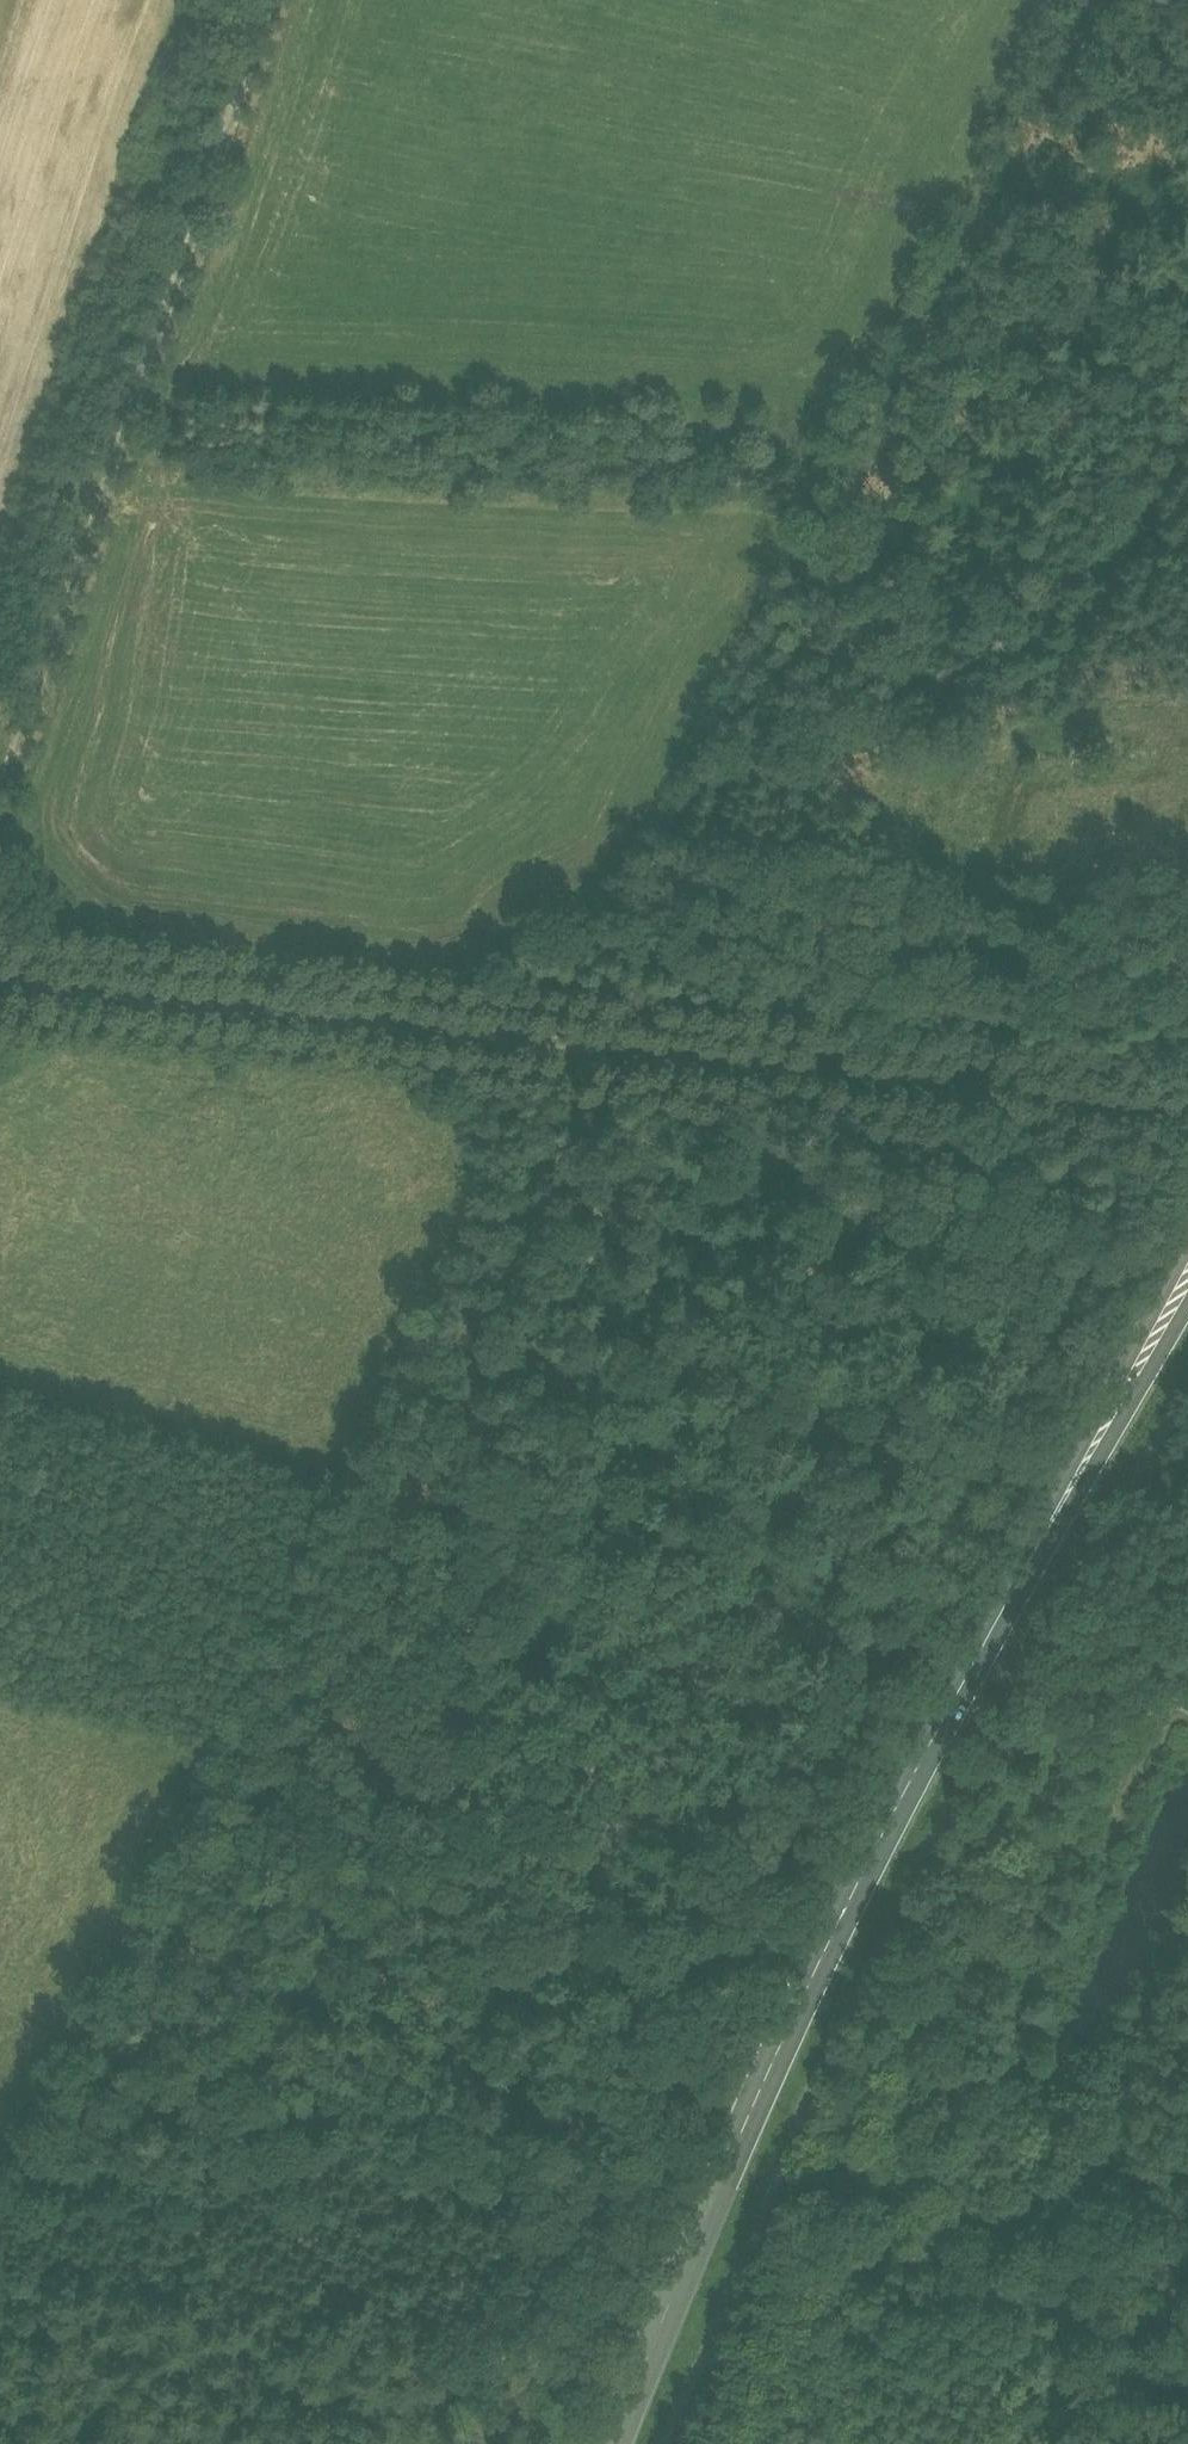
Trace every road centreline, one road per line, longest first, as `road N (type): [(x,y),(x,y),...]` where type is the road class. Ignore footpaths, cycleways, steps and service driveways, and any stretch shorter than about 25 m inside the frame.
road 1 (primary): [(614,2443),(841,1912),(1187,1279)]
road 2 (track): [(0,982),(1187,1116)]
road 3 (track): [(0,797),(269,0)]
road 4 (track): [(973,1665),(1029,1688),(1122,1690),(1187,1708)]

